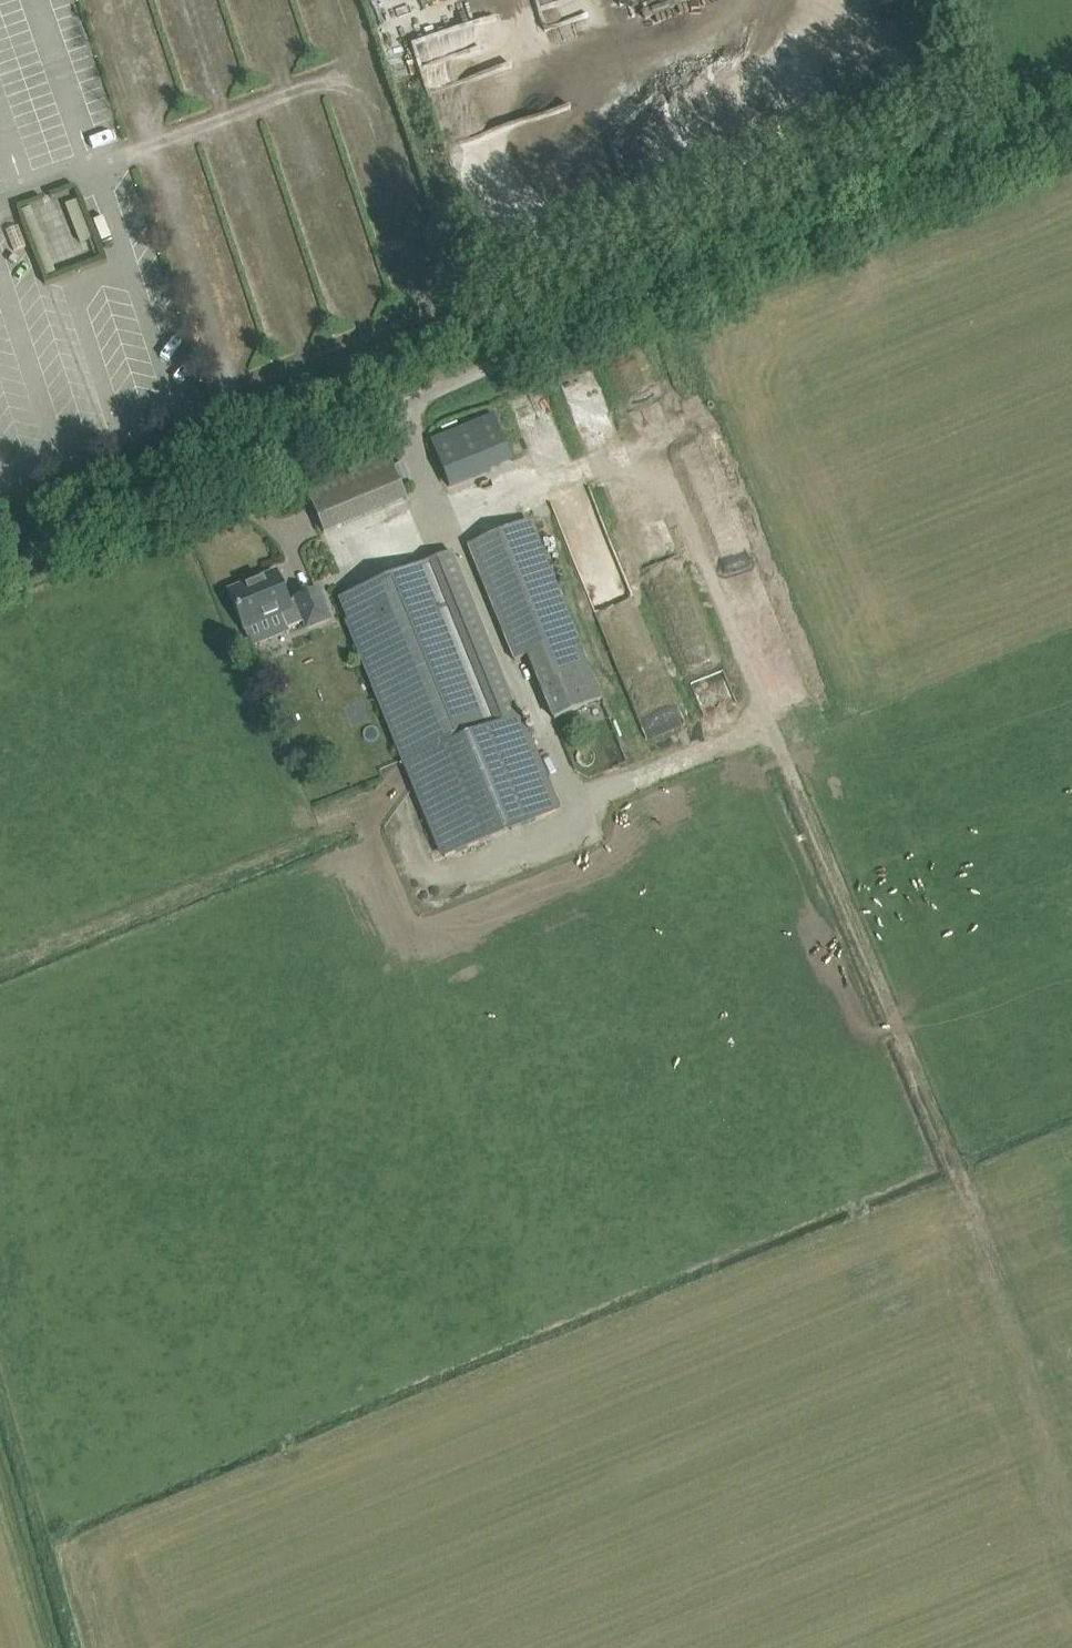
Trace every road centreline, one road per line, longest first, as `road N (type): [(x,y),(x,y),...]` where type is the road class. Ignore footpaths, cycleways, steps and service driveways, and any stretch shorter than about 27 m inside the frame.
road 1 (track): [(1071,117),(0,552)]

